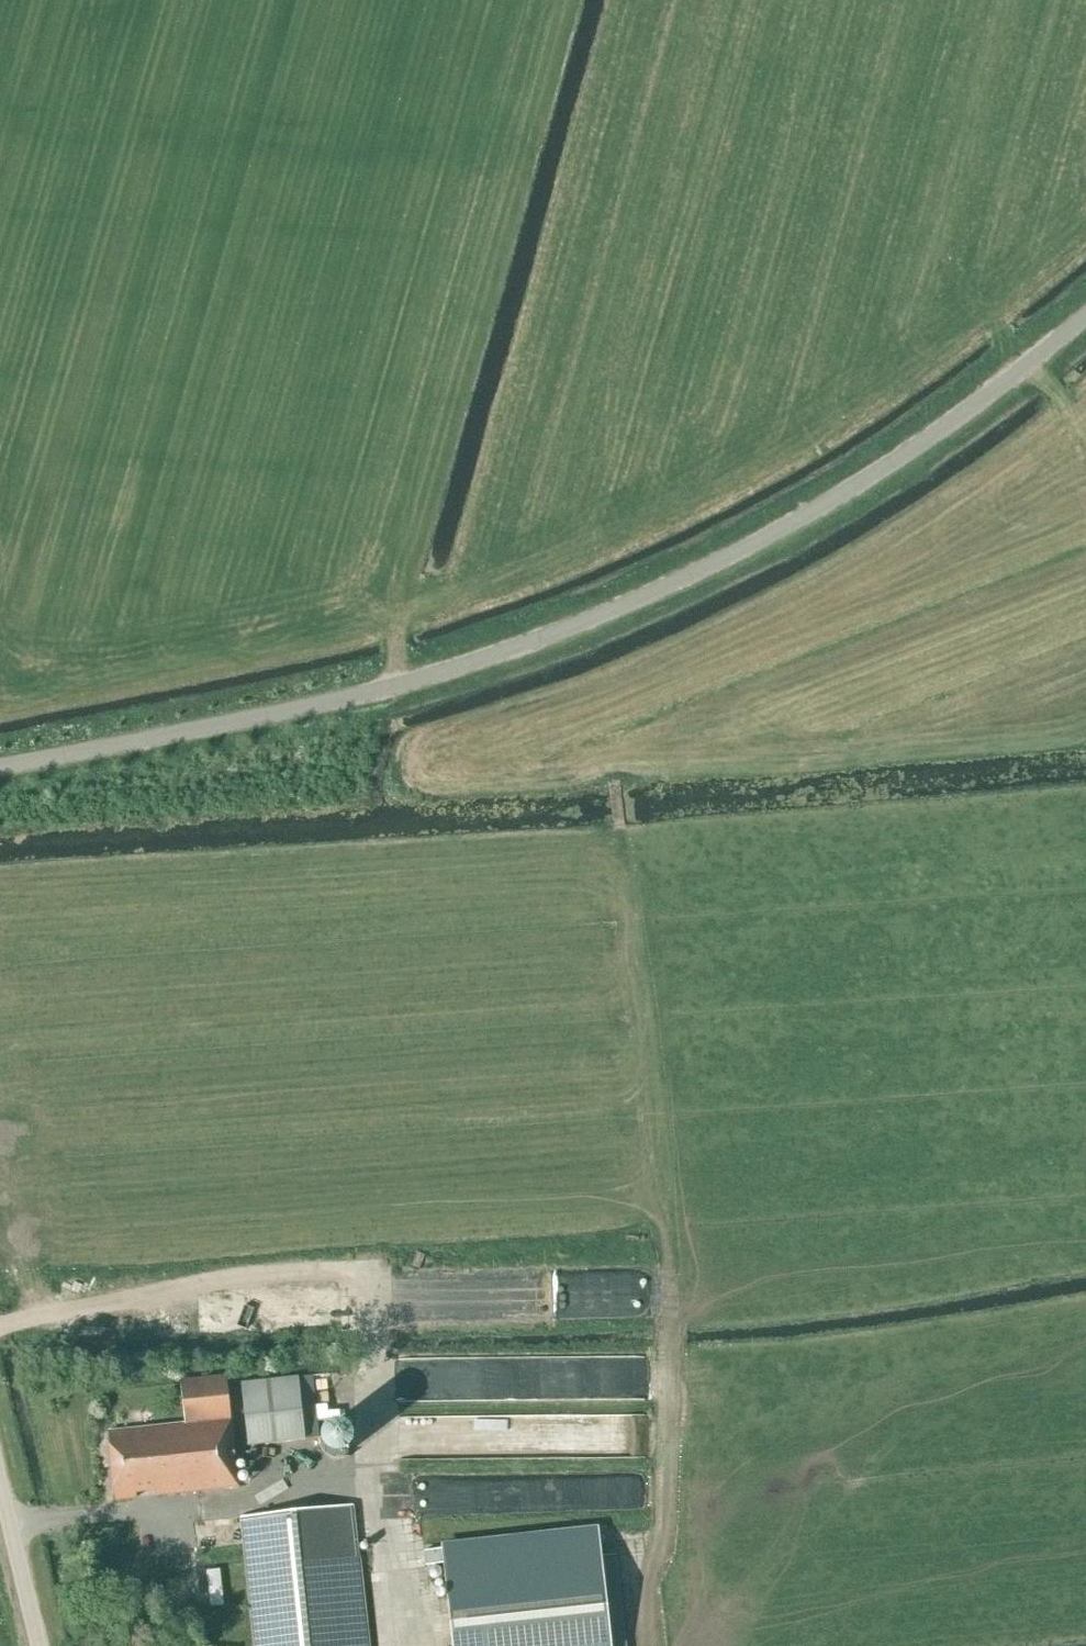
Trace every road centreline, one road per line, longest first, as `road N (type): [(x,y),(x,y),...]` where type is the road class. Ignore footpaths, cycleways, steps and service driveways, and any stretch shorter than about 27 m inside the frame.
road 1 (tertiary): [(0,768),(309,708),(450,671),(598,618),(850,490),(1085,316)]
road 2 (tertiary): [(37,1645),(0,1488)]

